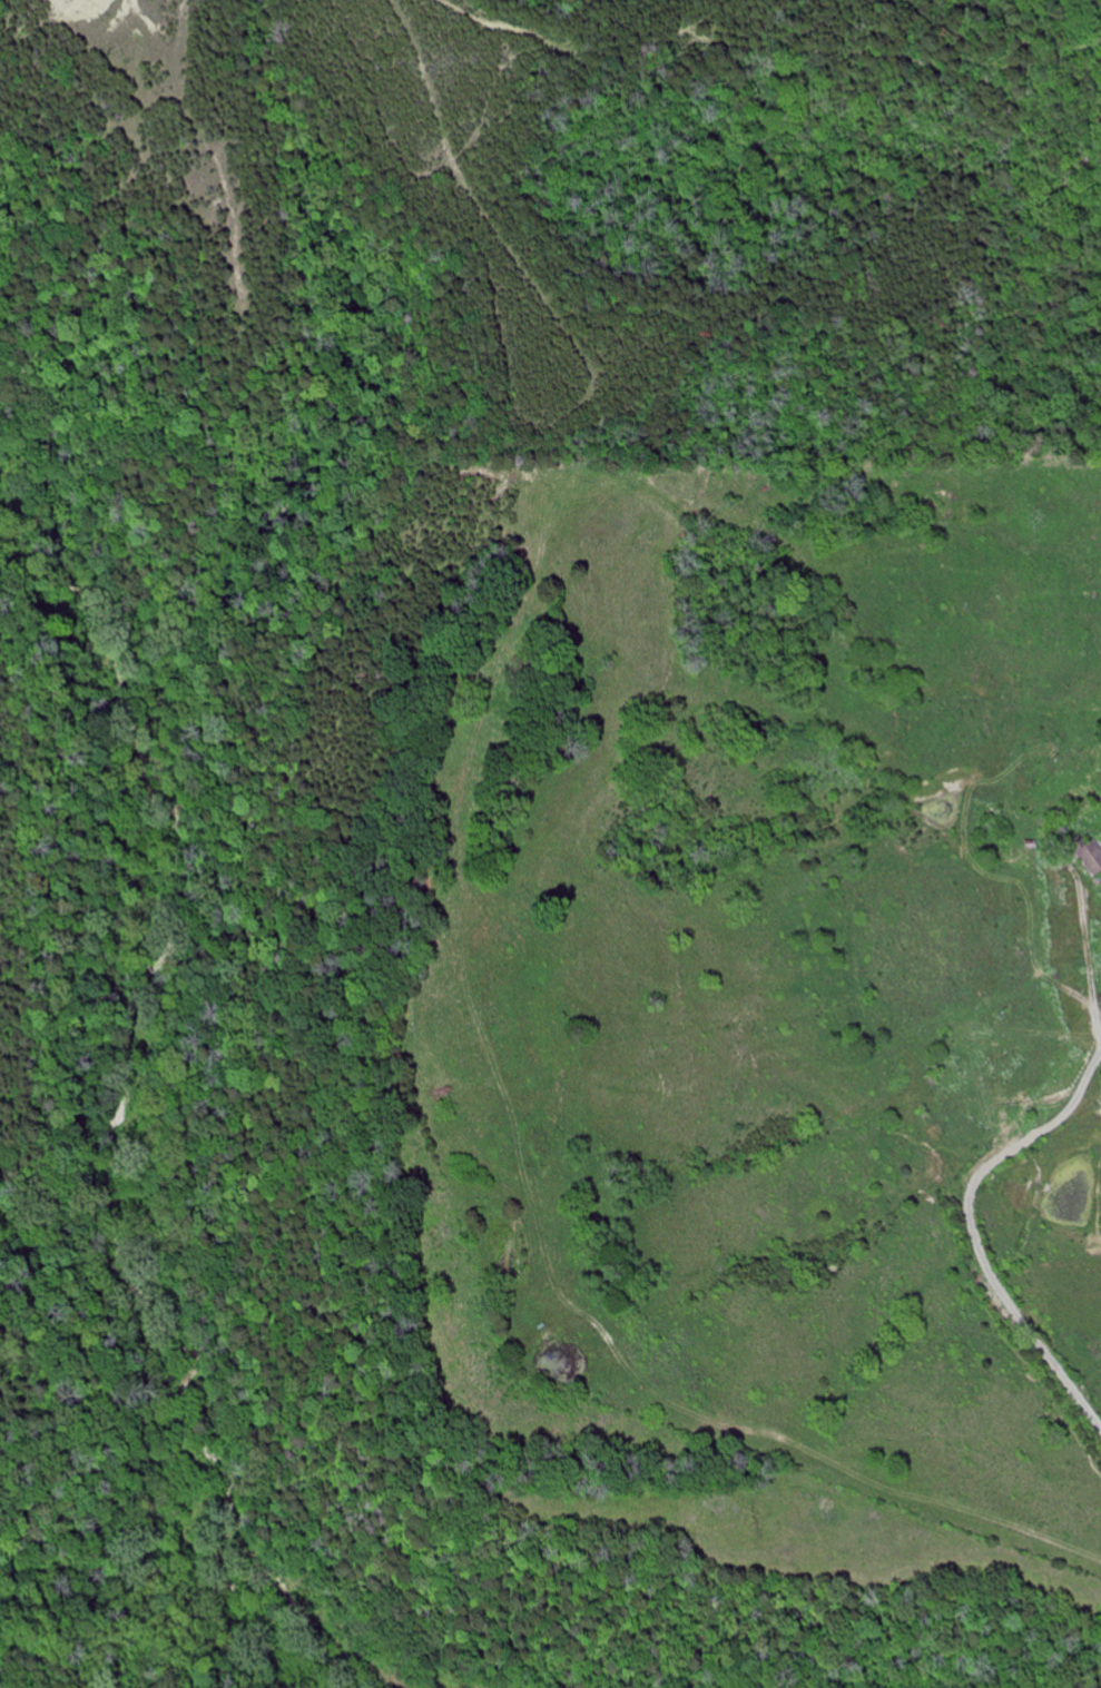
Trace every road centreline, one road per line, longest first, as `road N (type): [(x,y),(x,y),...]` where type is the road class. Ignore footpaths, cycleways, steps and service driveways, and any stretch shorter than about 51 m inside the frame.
road 1 (residential): [(1100,1431),(991,1280),(969,1211),(983,1174),(1065,1113),(1100,1054)]

